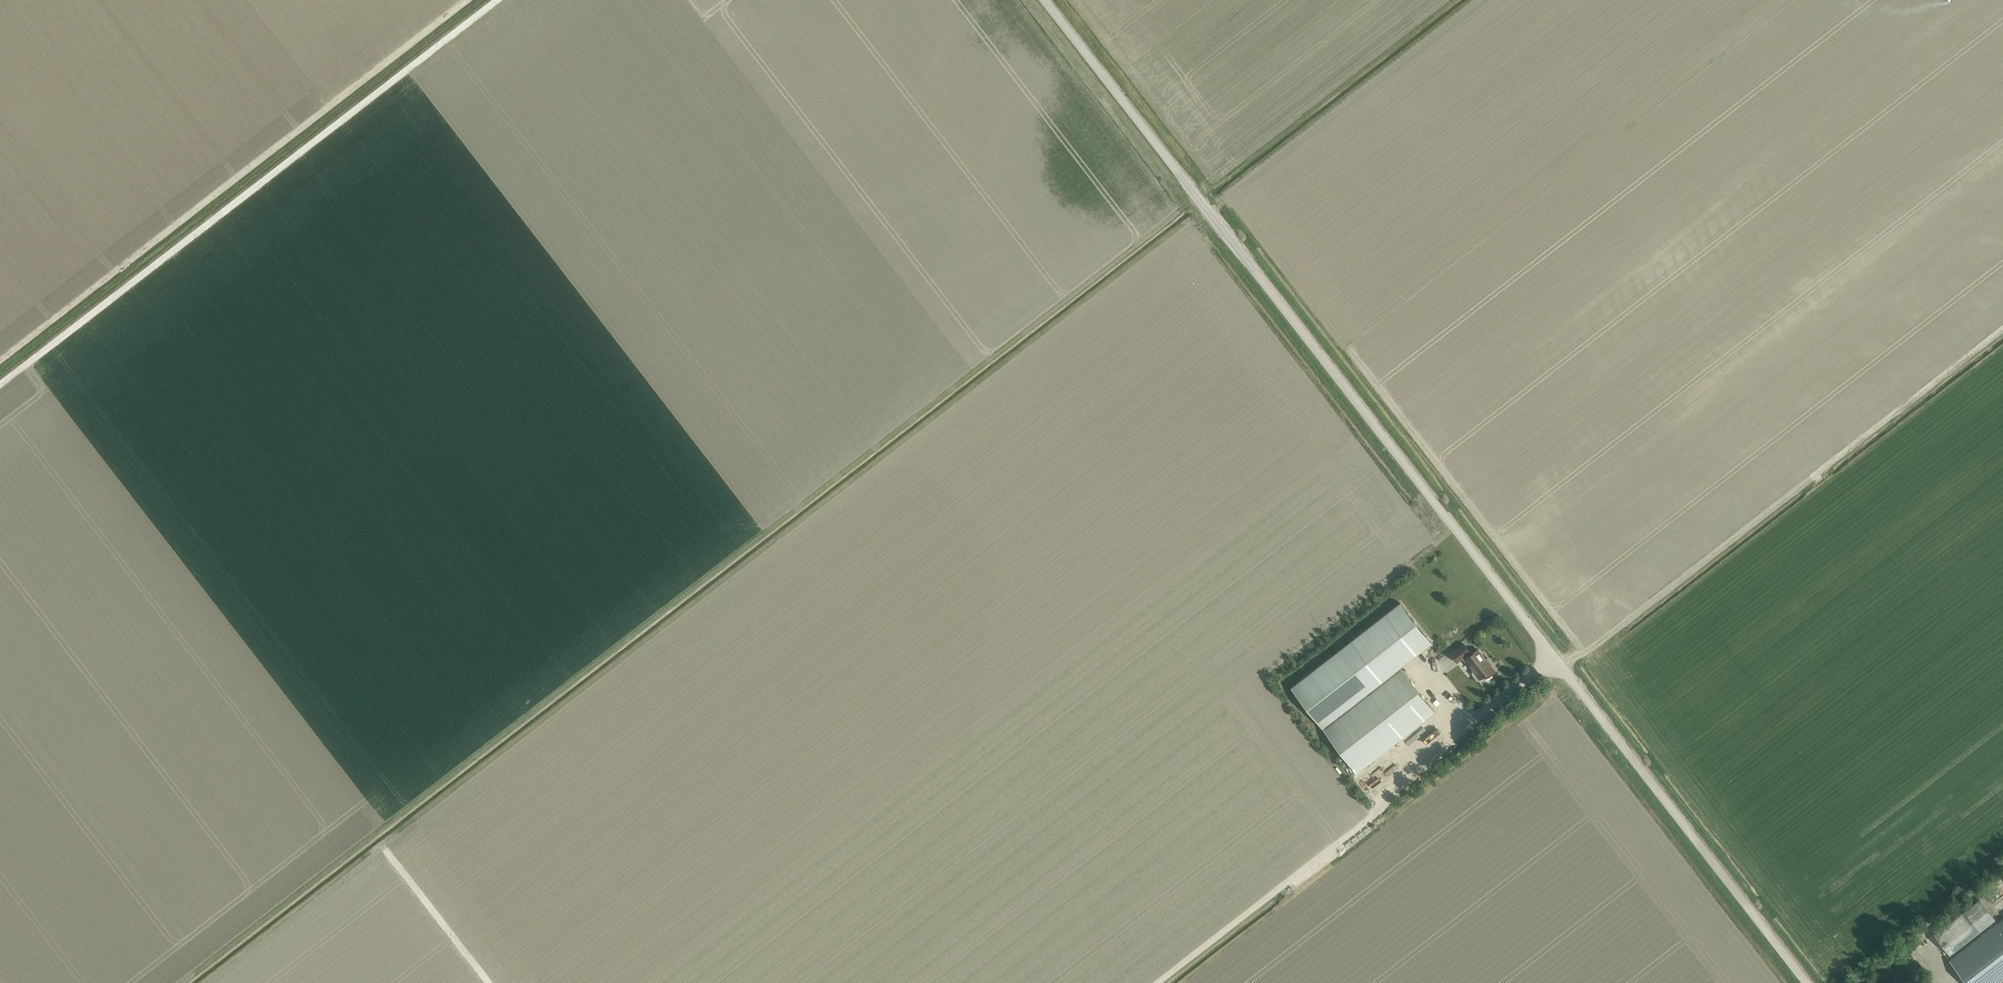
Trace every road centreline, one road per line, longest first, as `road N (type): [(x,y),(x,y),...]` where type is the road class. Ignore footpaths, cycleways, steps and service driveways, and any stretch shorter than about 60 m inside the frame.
road 1 (unclassified): [(1811,982),(1045,0)]

